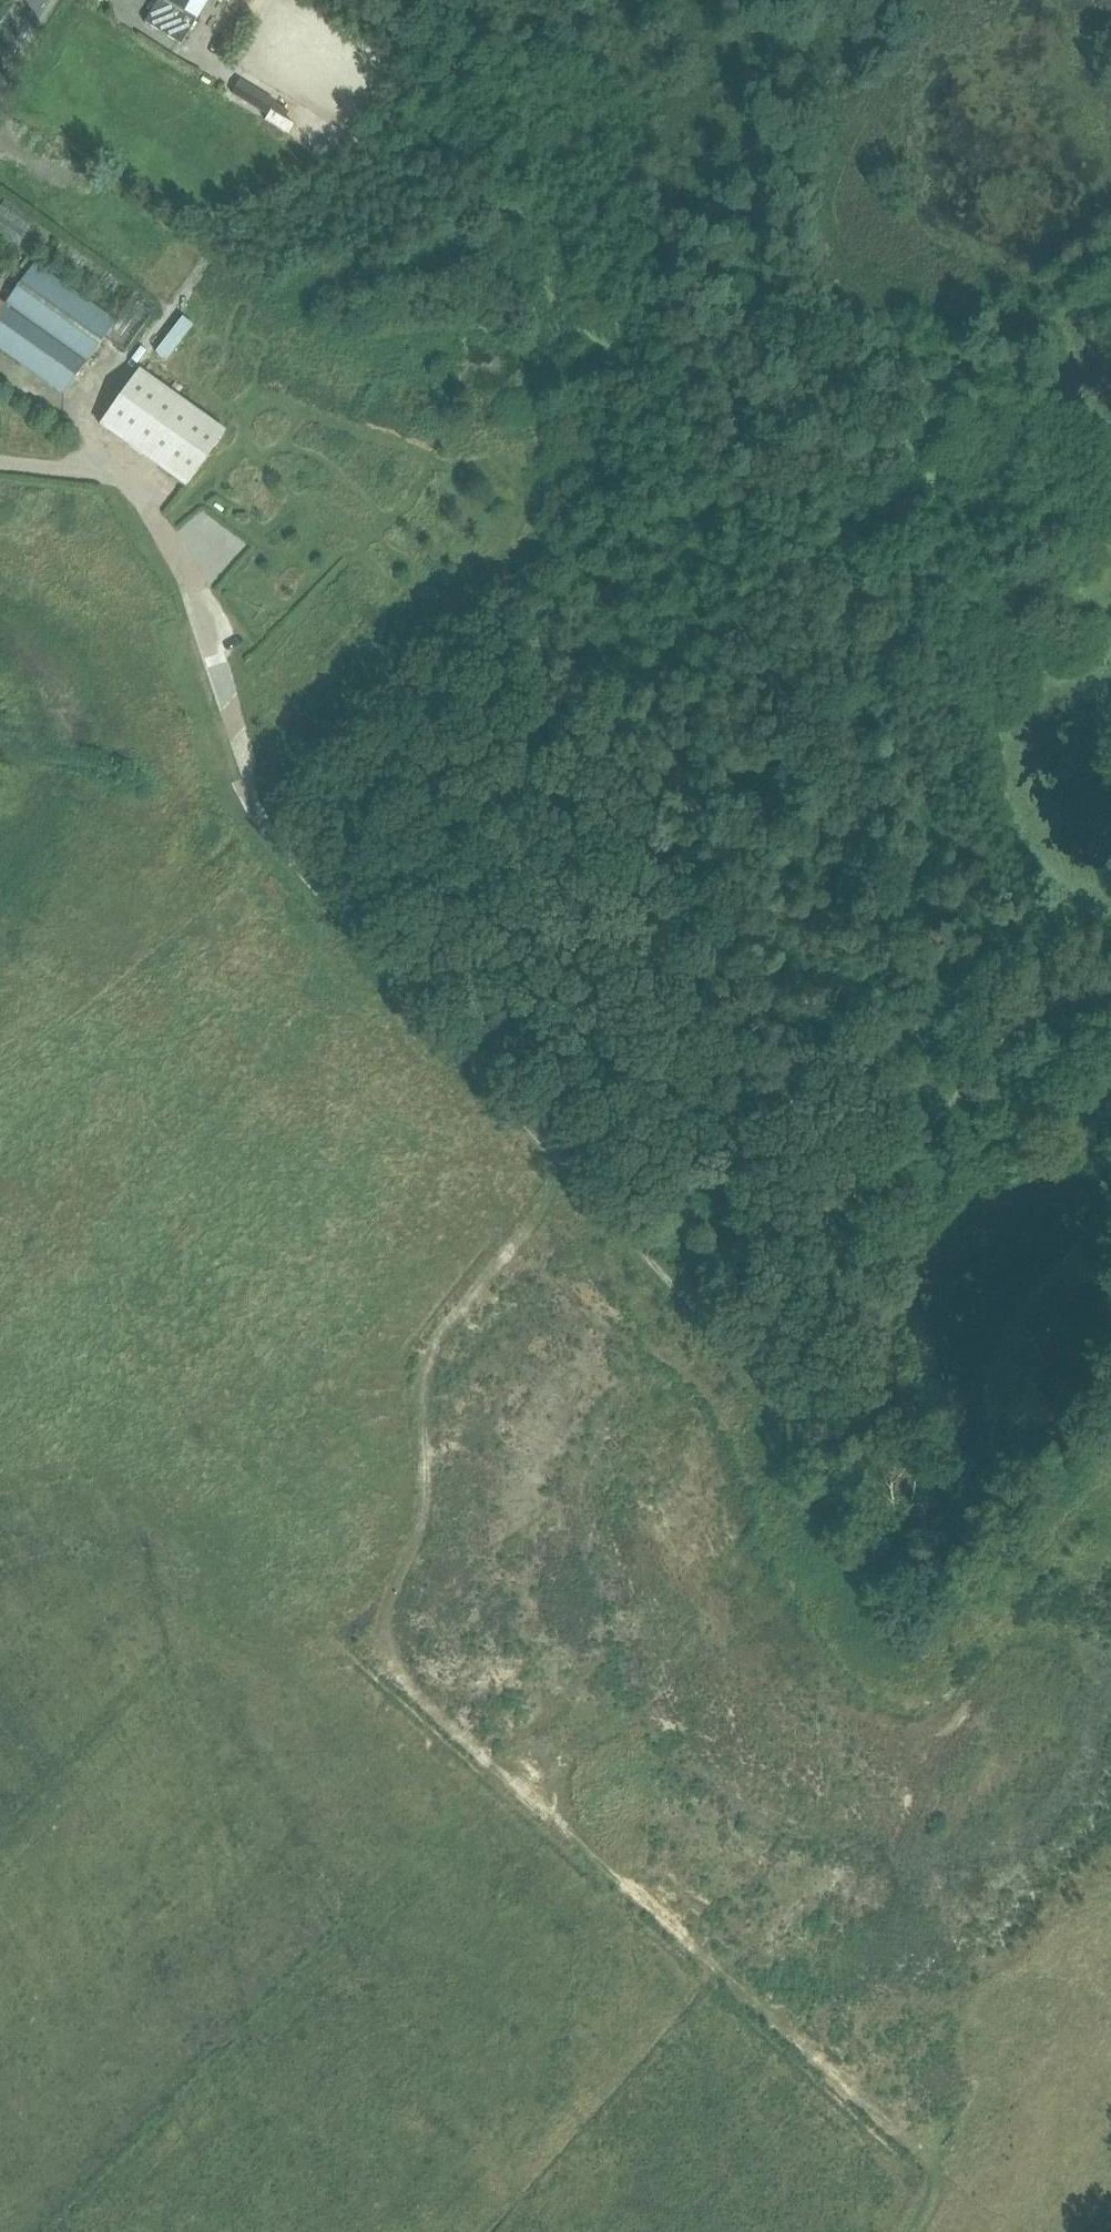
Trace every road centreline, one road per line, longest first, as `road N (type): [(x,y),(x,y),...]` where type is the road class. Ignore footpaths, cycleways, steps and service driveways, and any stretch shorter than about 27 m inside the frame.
road 1 (track): [(190,593),(262,825),(785,1410)]

